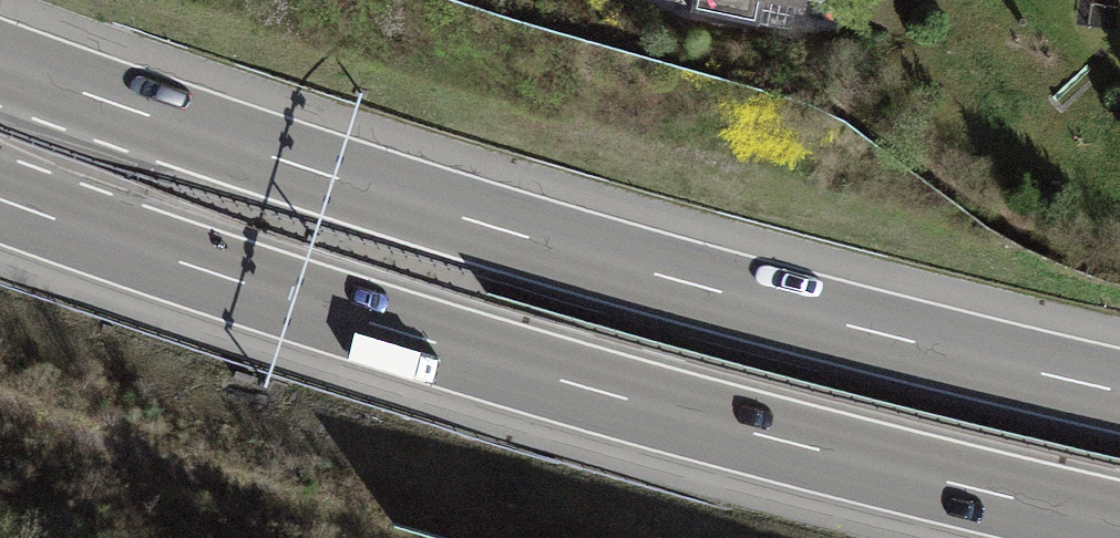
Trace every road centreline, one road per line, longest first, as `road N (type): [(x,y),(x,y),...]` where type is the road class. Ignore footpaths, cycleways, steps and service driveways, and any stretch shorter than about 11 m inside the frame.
road 1 (motorway): [(1119,388),(595,255),(0,59)]
road 2 (motorway): [(0,201),(570,385),(1119,526)]

